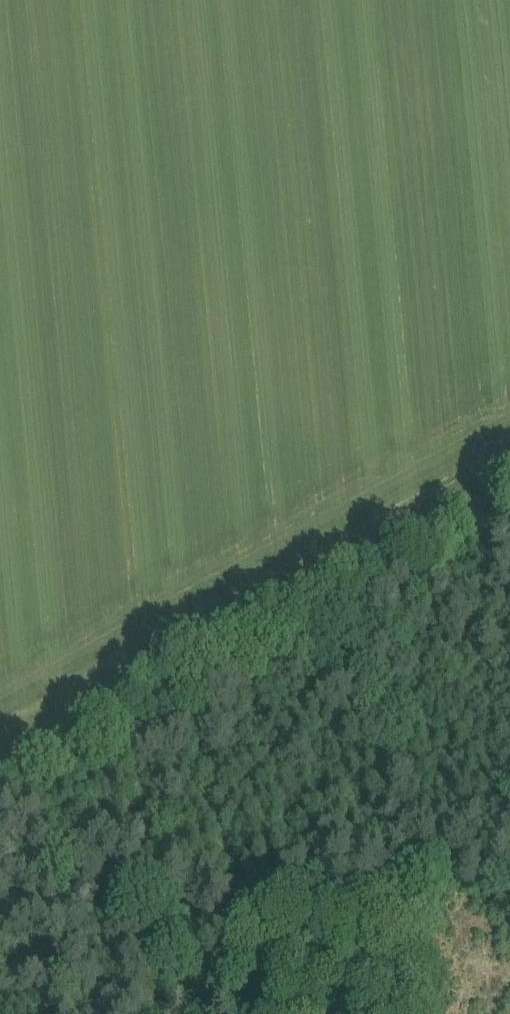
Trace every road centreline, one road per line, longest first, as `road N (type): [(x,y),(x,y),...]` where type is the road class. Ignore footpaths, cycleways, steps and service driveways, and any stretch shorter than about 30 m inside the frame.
road 1 (track): [(0,775),(509,495)]

